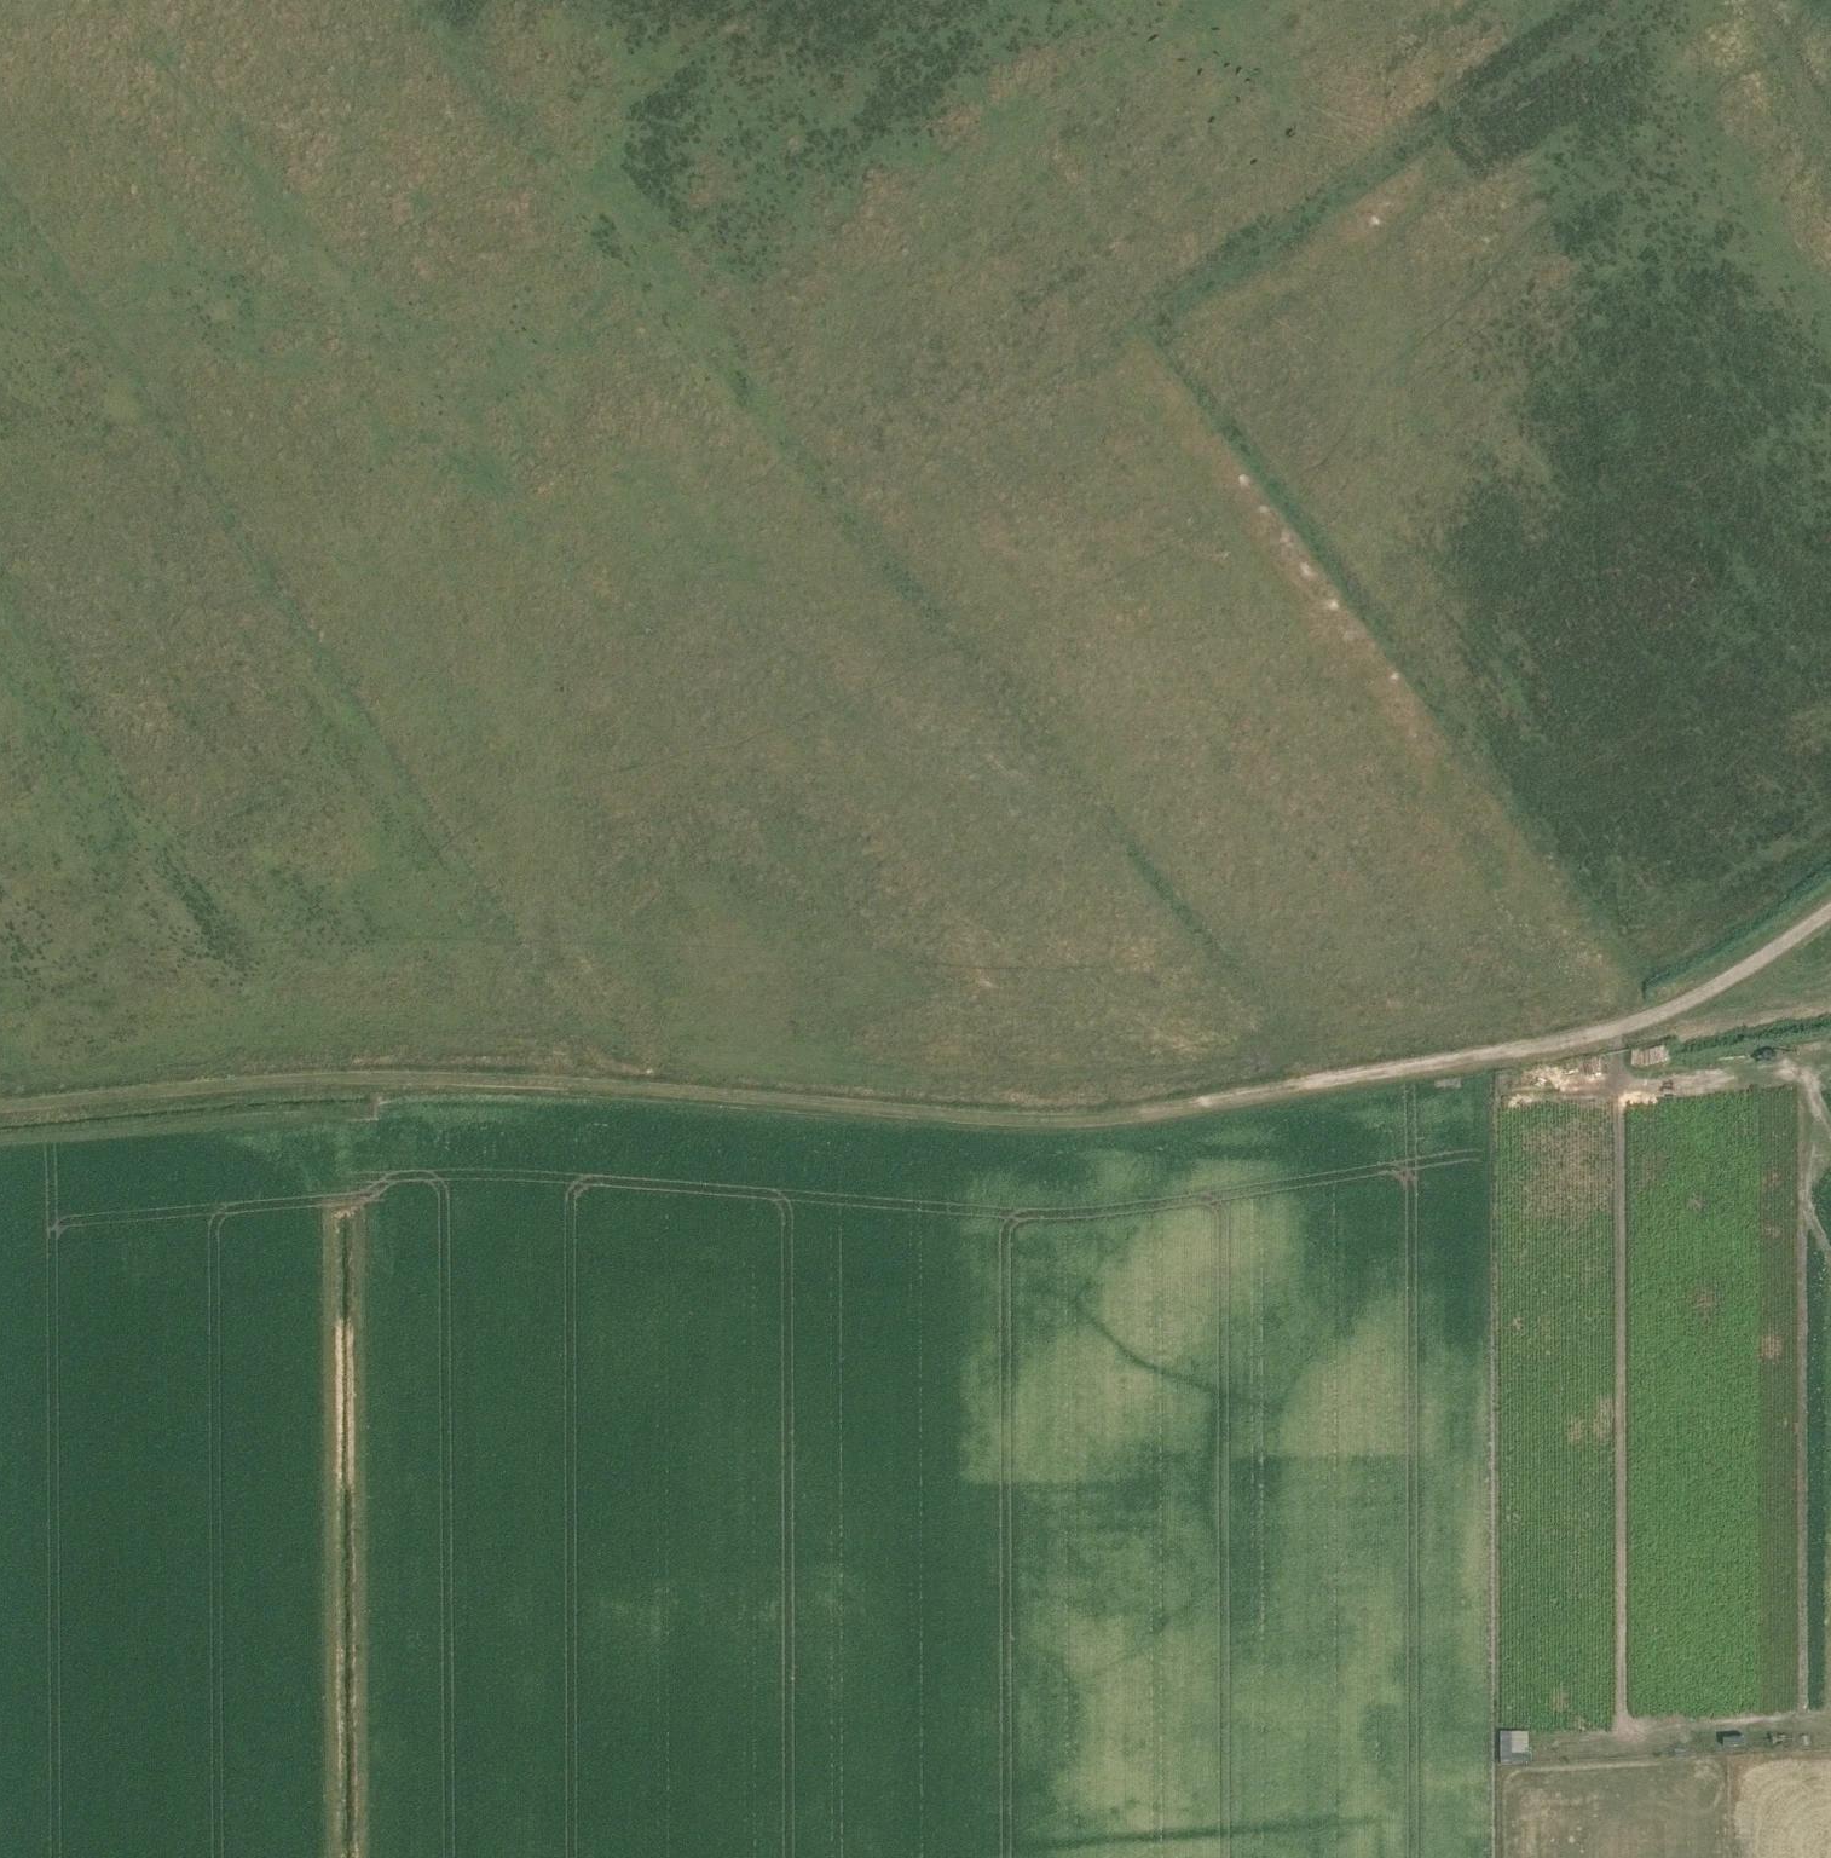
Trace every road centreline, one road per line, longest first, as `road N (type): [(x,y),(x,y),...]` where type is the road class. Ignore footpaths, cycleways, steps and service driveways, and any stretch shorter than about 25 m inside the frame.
road 1 (track): [(1130,1111),(1056,1120),(554,1080),(403,1077),(0,1110)]
road 2 (track): [(1130,1111),(1567,1042),(1679,1006),(1830,911)]

